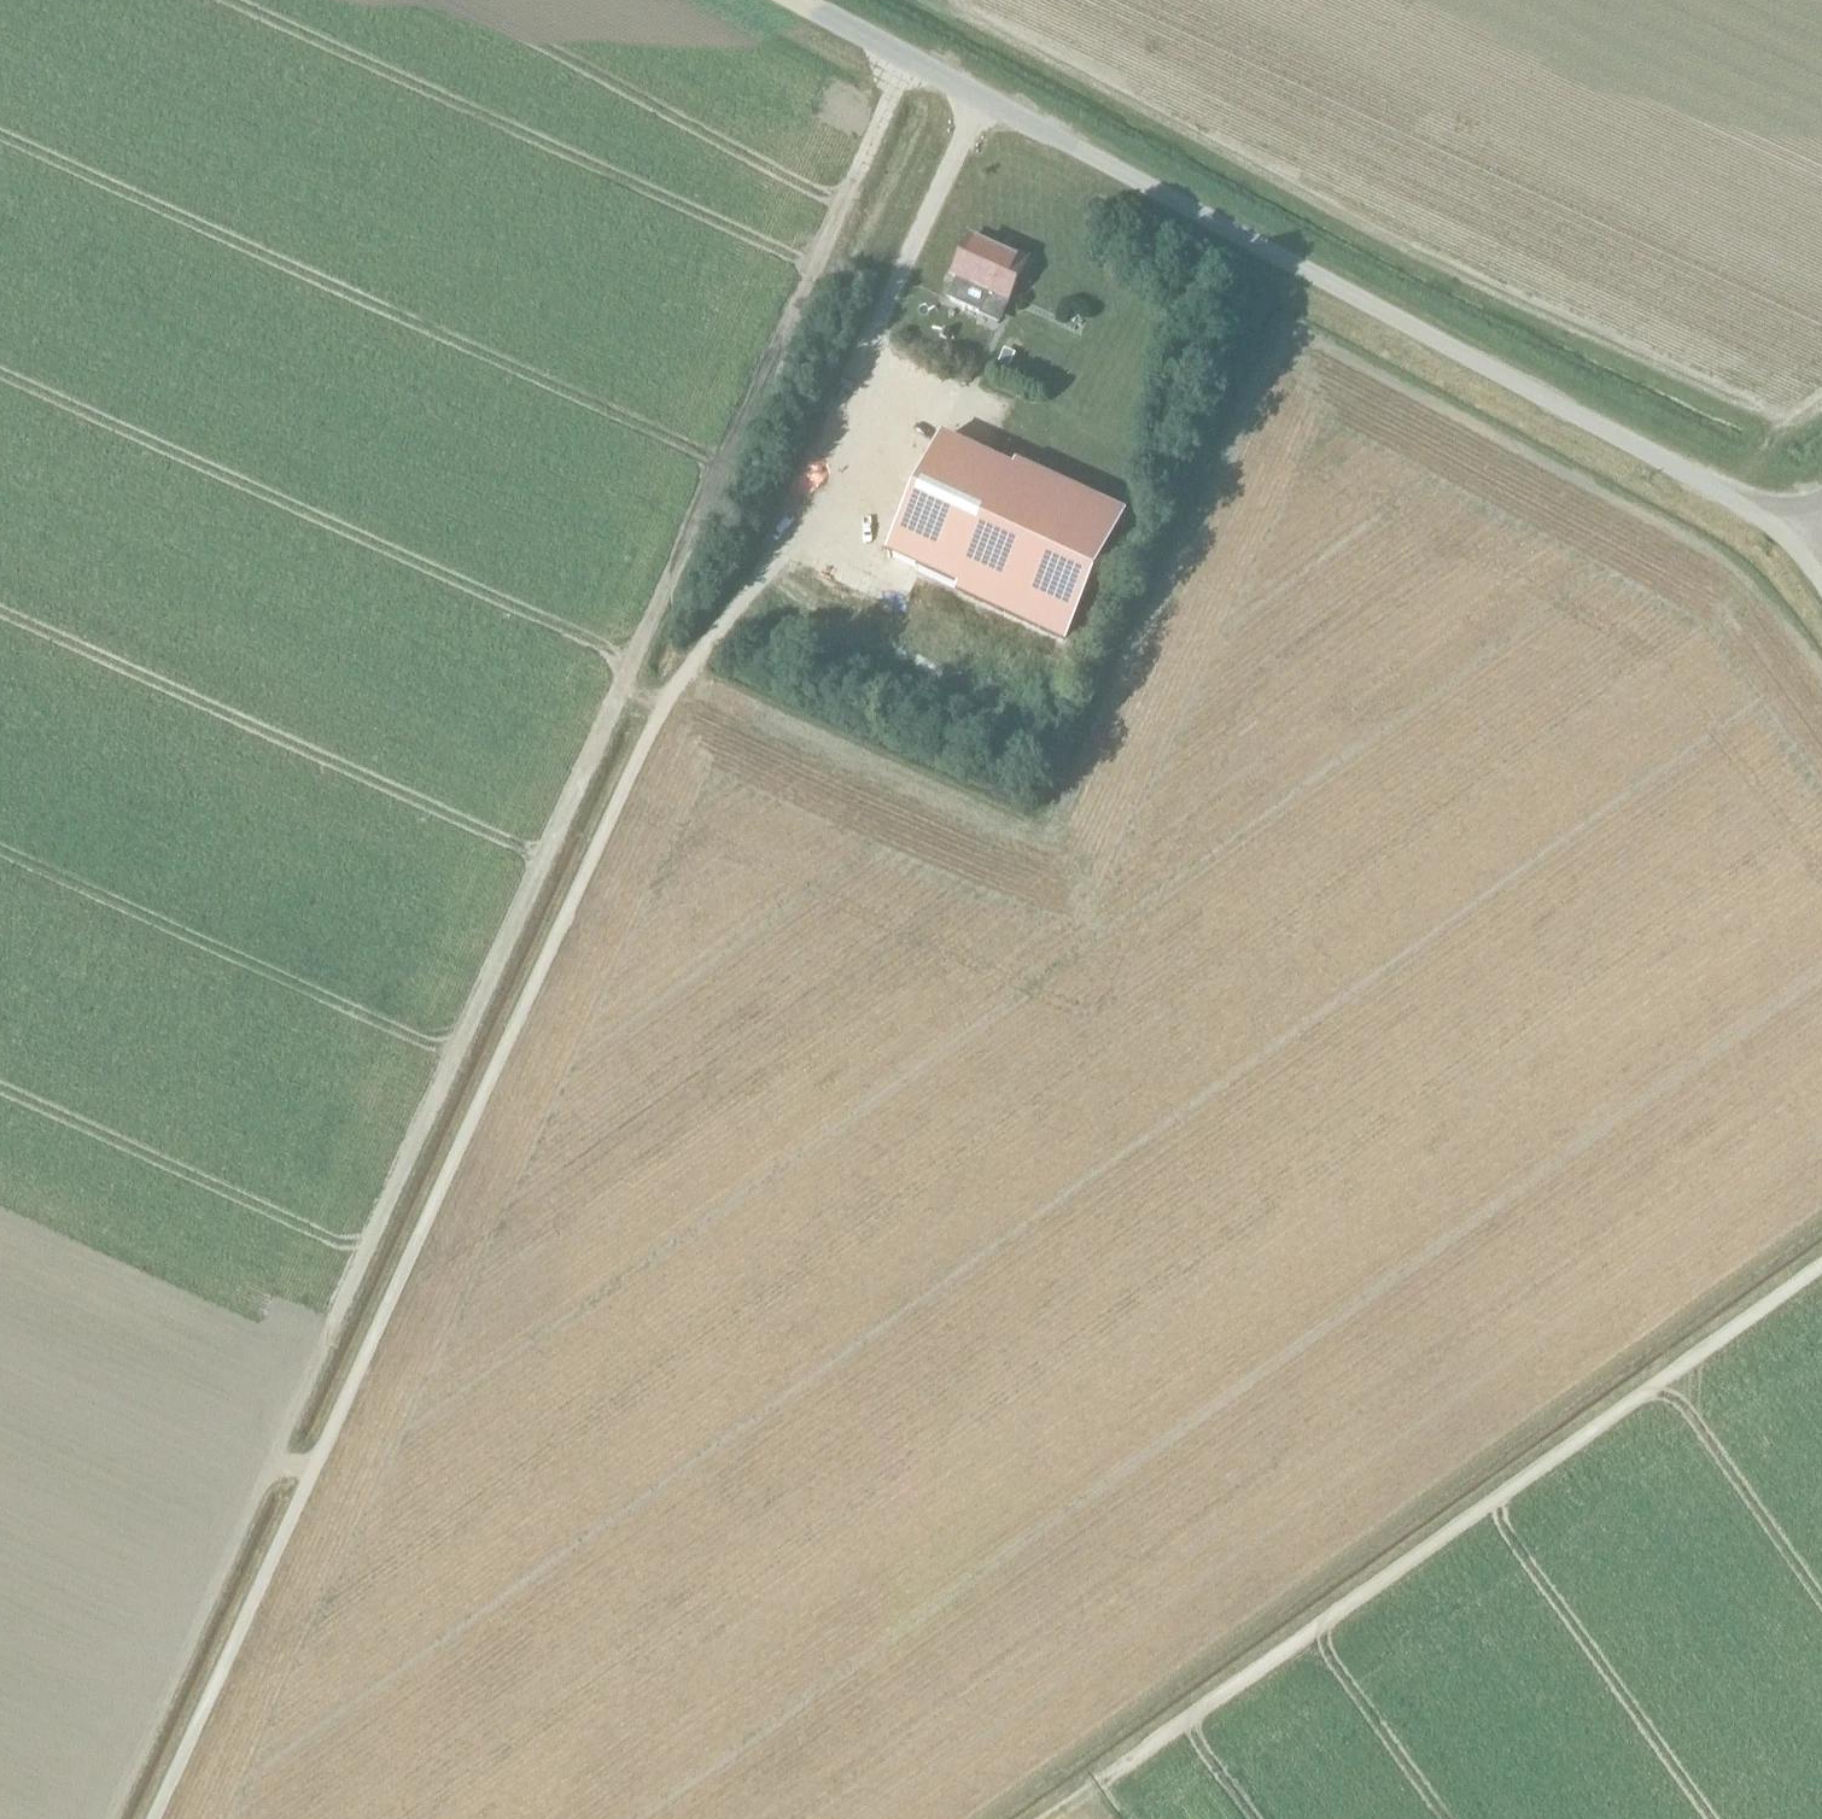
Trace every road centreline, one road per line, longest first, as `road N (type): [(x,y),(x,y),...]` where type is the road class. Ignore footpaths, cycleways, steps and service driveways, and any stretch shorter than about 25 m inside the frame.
road 1 (track): [(822,565),(784,576),(741,605),(659,705),(153,1818)]
road 2 (unclassified): [(1775,535),(1577,418),(785,0)]

